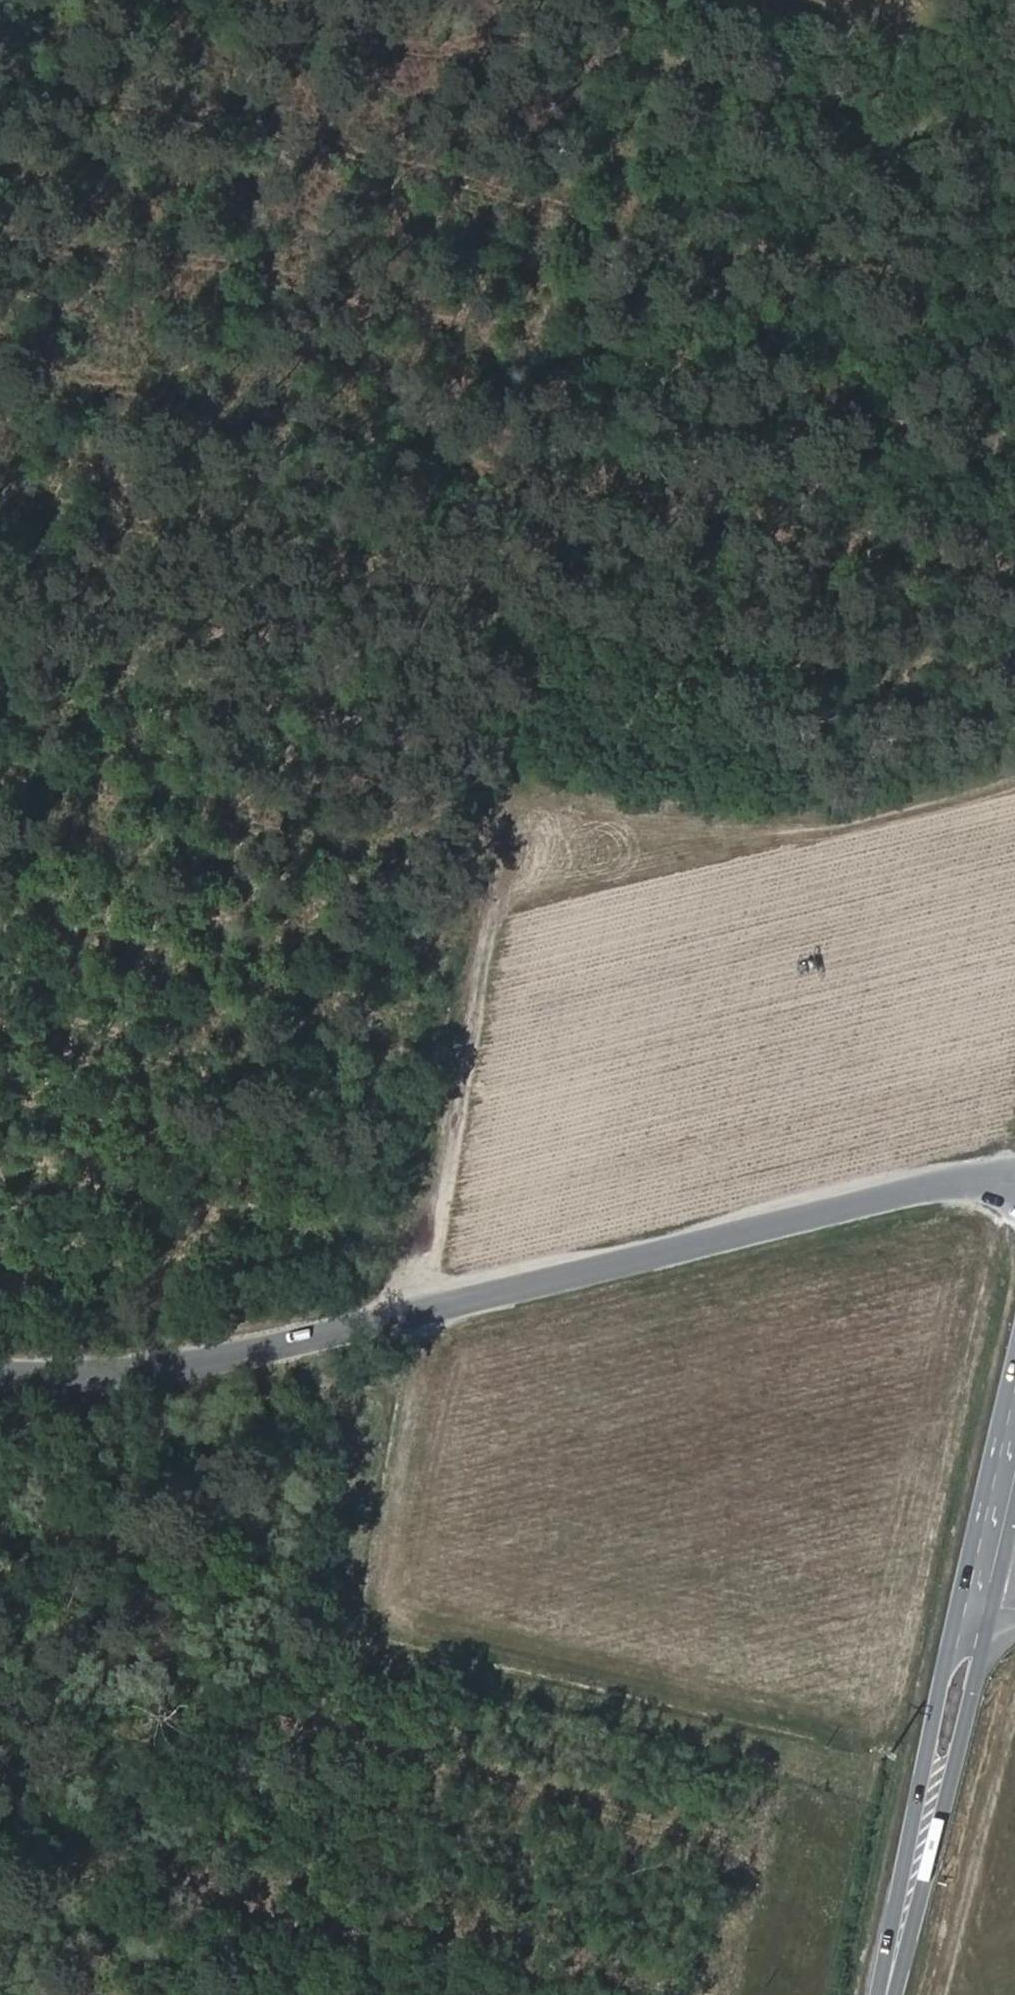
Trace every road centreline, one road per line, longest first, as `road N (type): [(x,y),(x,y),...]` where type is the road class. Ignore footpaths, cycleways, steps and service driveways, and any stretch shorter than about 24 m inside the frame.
road 1 (unclassified): [(1014,1182),(982,1176),(78,1391),(0,1375)]
road 2 (secondary): [(890,1994),(979,1607)]
road 3 (secondary): [(979,1607),(1014,1434)]

